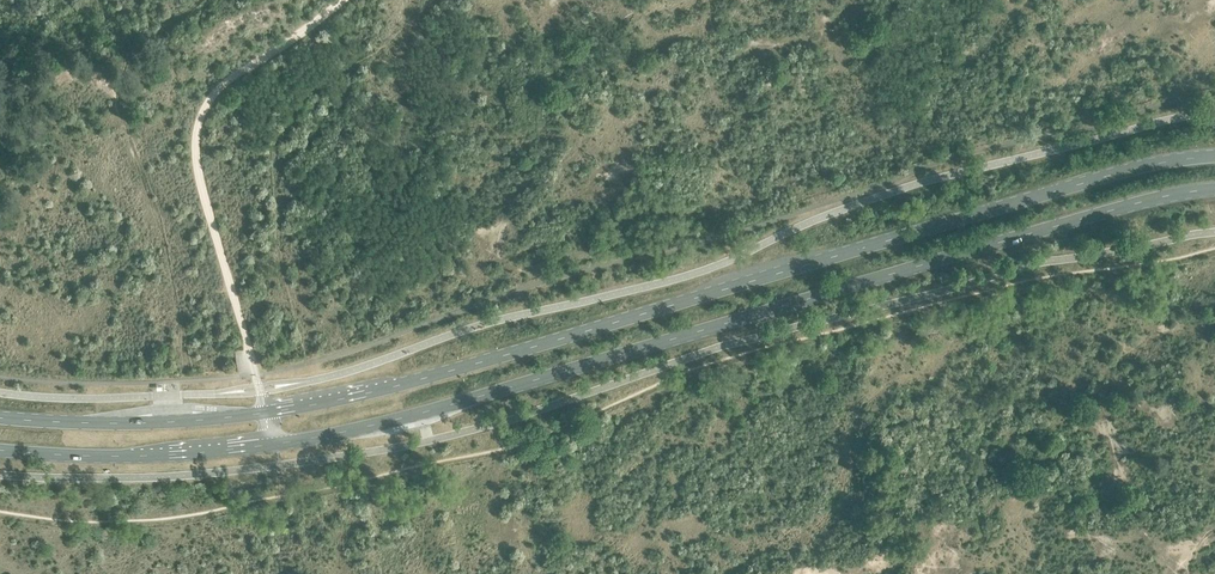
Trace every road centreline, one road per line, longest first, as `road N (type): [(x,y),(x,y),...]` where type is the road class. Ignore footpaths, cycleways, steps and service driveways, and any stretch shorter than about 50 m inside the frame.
road 1 (primary): [(0,451),(194,455),(363,429),(1119,207),(1214,190)]
road 2 (primary): [(1214,158),(1074,186),(347,399),(201,422),(0,421)]

